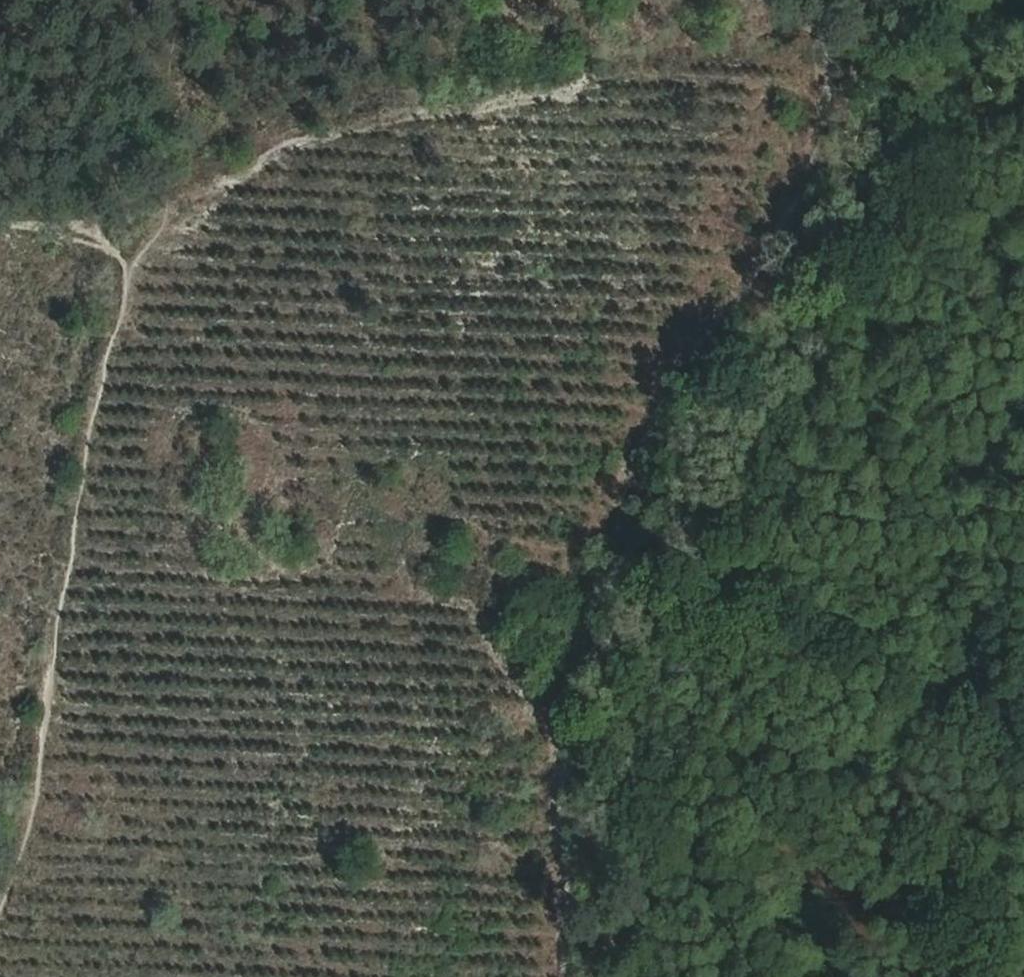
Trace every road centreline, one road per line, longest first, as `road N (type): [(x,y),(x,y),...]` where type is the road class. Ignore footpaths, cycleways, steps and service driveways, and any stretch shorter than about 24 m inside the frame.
road 1 (track): [(588,596),(549,720),(562,758),(574,914),(570,976)]

